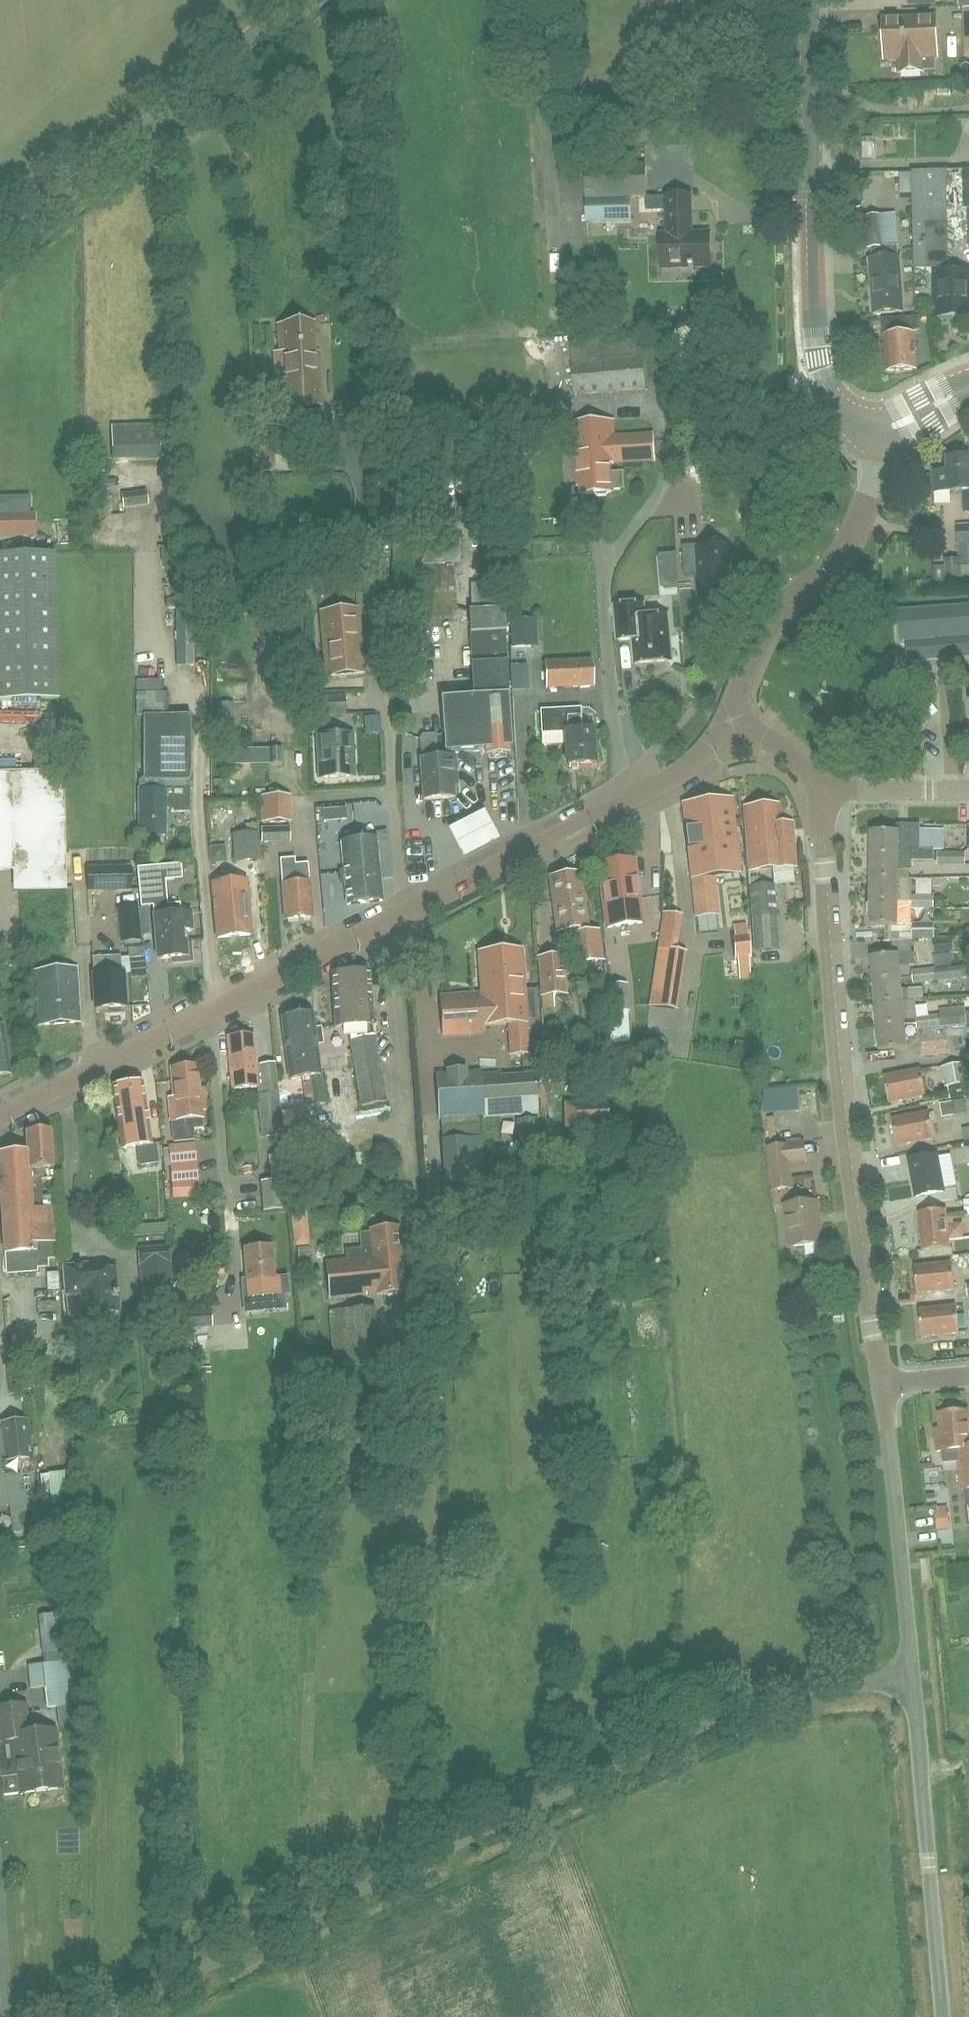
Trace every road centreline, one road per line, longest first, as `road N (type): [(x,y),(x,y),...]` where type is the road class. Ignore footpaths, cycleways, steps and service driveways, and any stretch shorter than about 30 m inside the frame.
road 1 (unclassified): [(102,2016),(712,1720),(805,1691),(912,1683)]
road 2 (residential): [(0,1117),(685,771),(731,716)]
road 3 (residential): [(880,1385),(815,788)]
road 4 (tertiary): [(878,430),(847,418),(817,358),(809,0)]
road 5 (unclassified): [(0,250),(295,0)]
road 6 (unclassified): [(942,2016),(912,1683)]
road 7 (unclassified): [(731,716),(778,609),(848,538),(878,430)]
road 8 (unclassified): [(912,1683),(880,1385)]
road 9 (residential): [(968,788),(815,788)]

